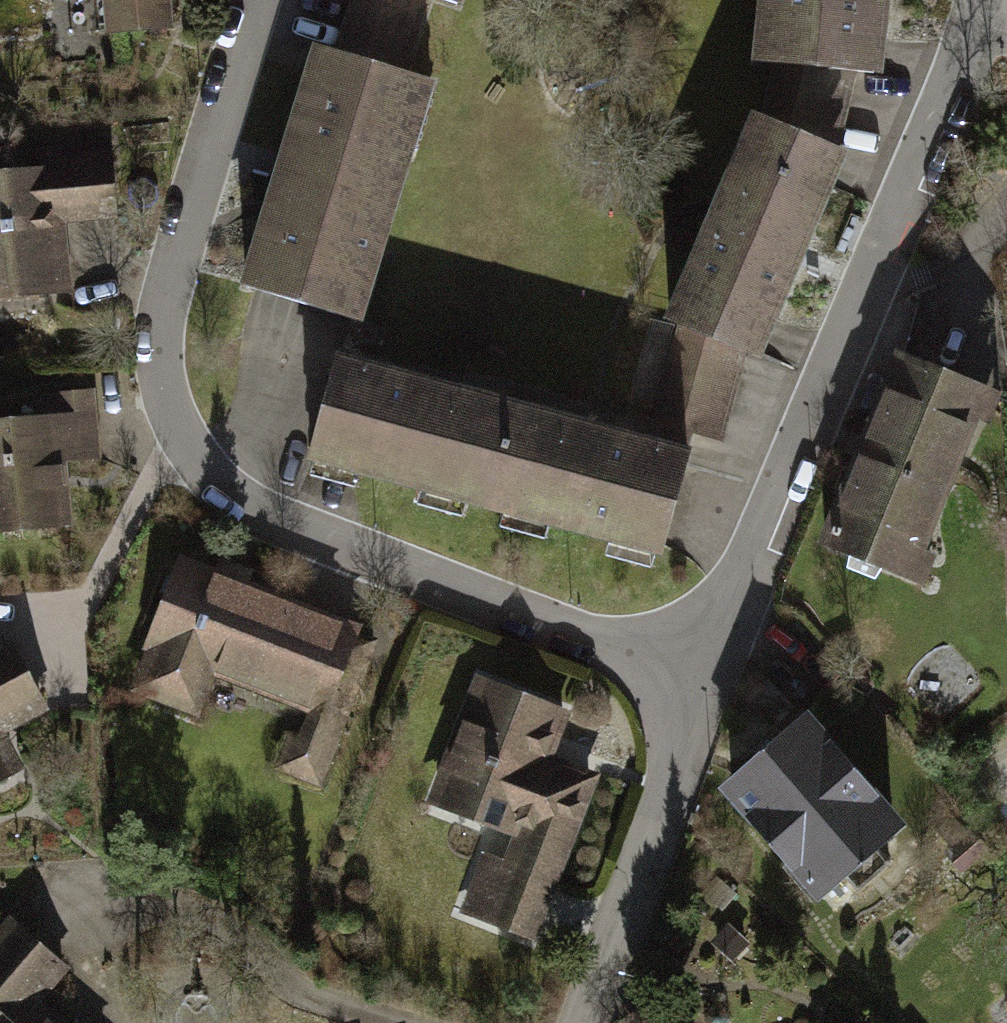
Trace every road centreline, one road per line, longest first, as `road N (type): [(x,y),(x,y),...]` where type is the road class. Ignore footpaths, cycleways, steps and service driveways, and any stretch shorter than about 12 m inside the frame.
road 1 (residential): [(278,0),(169,312),(165,408),(260,518),(323,551),(712,674)]
road 2 (residential): [(989,0),(712,674)]
road 3 (residential): [(527,1022),(141,928)]
road 4 (residential): [(712,674),(570,1022)]

